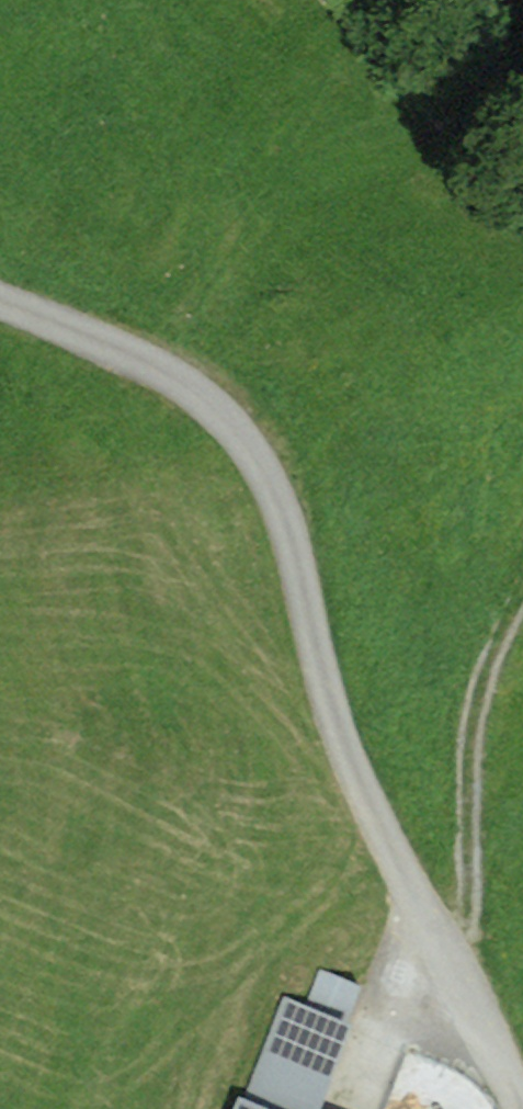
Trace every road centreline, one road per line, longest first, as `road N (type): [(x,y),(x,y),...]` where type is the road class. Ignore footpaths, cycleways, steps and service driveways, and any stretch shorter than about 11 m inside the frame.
road 1 (track): [(0,300),(131,353),(196,393),(240,438),(284,514),(340,732),(517,1108)]
road 2 (track): [(466,993),(471,756),(482,693),(522,584)]
road 3 (track): [(522,193),(345,0)]

